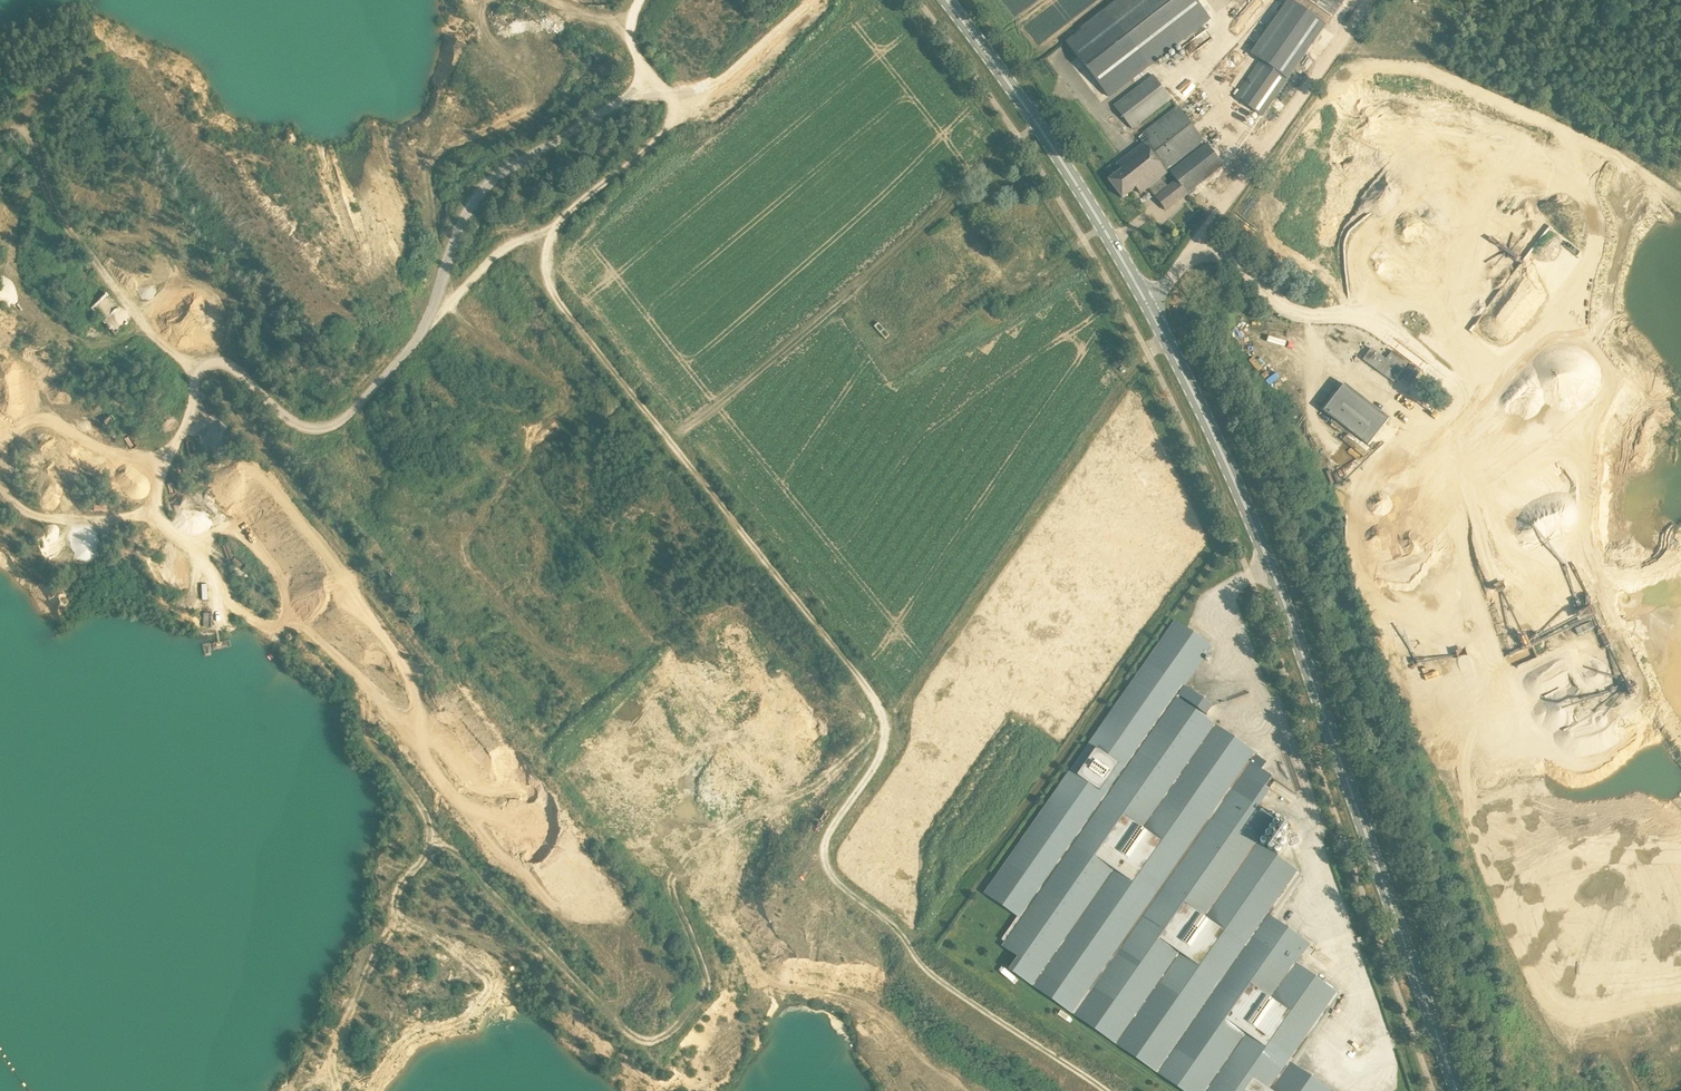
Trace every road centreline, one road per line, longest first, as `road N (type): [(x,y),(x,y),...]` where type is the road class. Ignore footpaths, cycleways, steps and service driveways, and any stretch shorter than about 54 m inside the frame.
road 1 (track): [(551,0),(611,18),(674,105),(668,126),(545,235),(545,285),(888,720),(887,743),(825,837),(833,872),(893,922),(915,958),(1113,1090)]
road 2 (secondary): [(1457,1090),(1280,589),(1204,412),(1087,201),(945,0)]
road 3 (track): [(464,801),(254,540),(192,542),(164,520),(160,483),(190,424),(191,385),(46,187),(35,142),(41,97),(0,107)]
road 4 (track): [(1150,310),(1364,0)]
road 5 (track): [(292,414),(322,429),(342,416),(448,300),(515,243),(545,235)]

